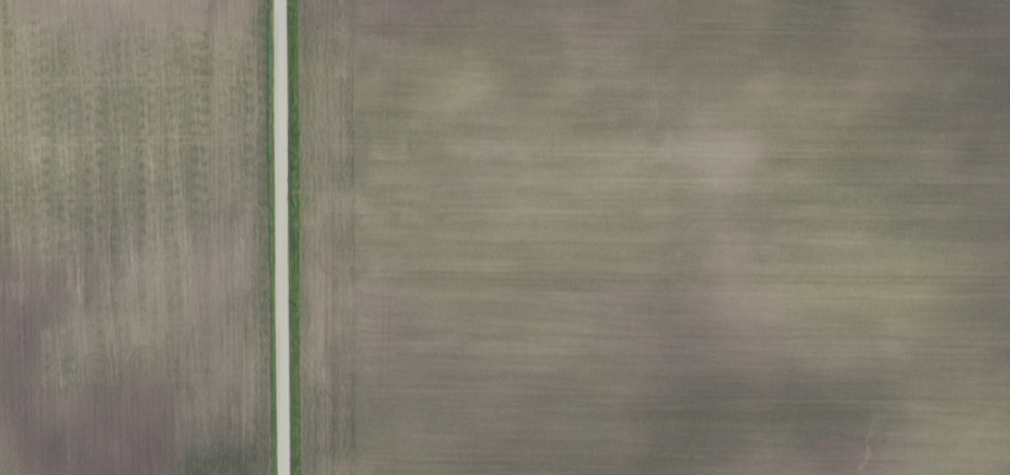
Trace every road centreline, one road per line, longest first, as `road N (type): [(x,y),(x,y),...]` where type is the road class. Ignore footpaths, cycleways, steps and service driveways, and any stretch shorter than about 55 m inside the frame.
road 1 (residential): [(274,474),(271,0)]

